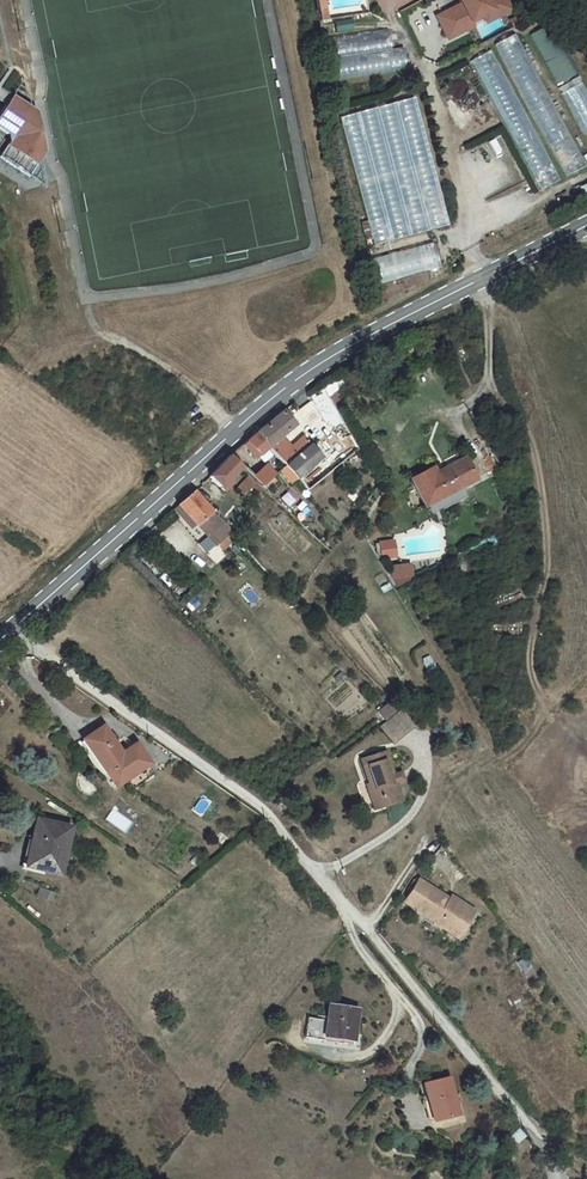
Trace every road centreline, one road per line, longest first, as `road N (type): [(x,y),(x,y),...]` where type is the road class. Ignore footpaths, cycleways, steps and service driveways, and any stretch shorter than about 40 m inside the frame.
road 1 (secondary): [(586,225),(293,382),(9,632)]
road 2 (residential): [(9,632),(262,806),(363,925)]
road 3 (track): [(489,382),(528,432),(540,483),(547,557),(530,657),(548,709)]

